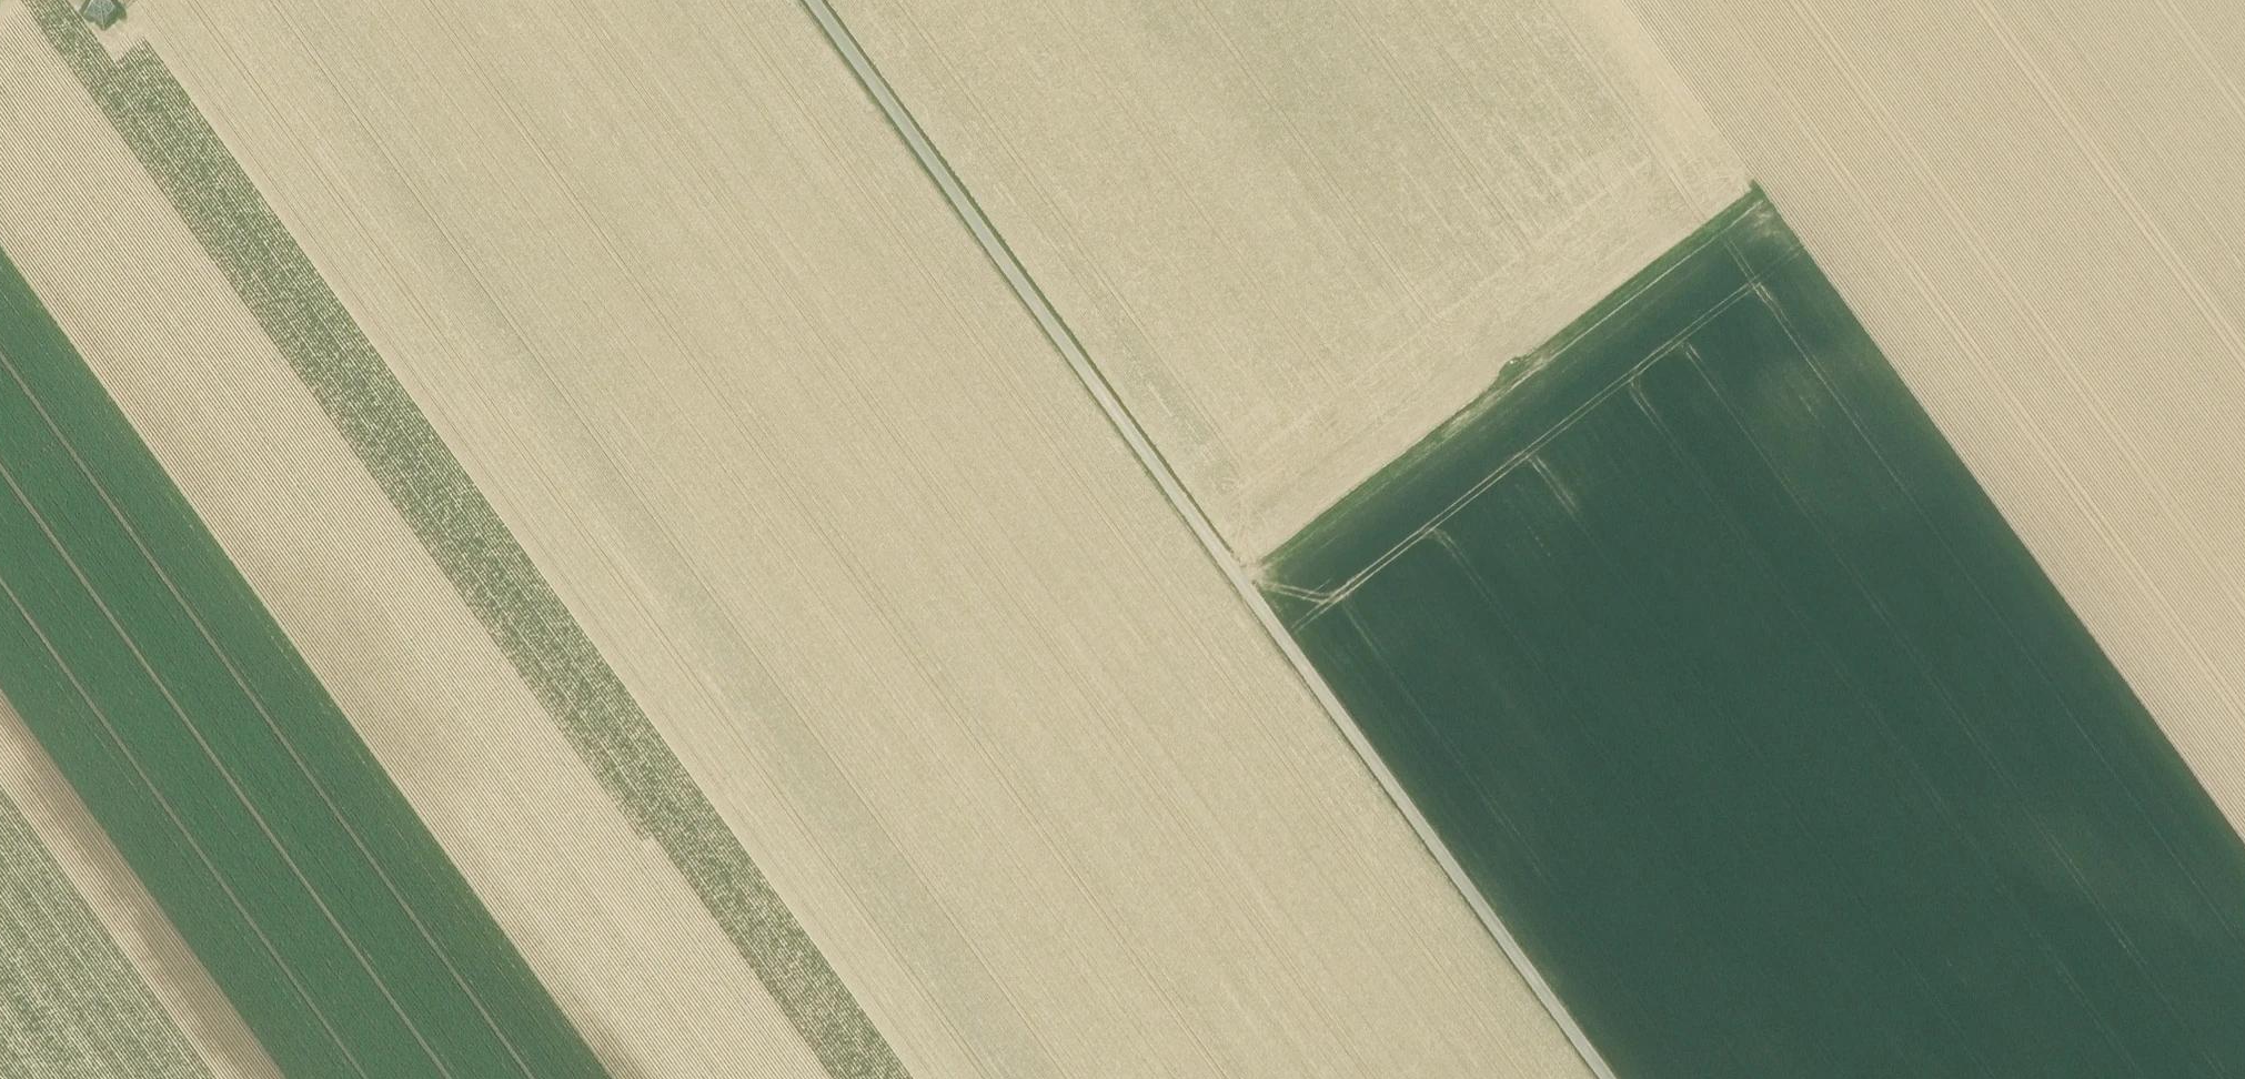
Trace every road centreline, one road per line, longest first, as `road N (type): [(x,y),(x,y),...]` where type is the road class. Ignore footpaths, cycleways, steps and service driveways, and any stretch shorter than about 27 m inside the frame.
road 1 (track): [(1216,549),(1743,194),(2244,930)]
road 2 (track): [(1607,1078),(807,0)]

